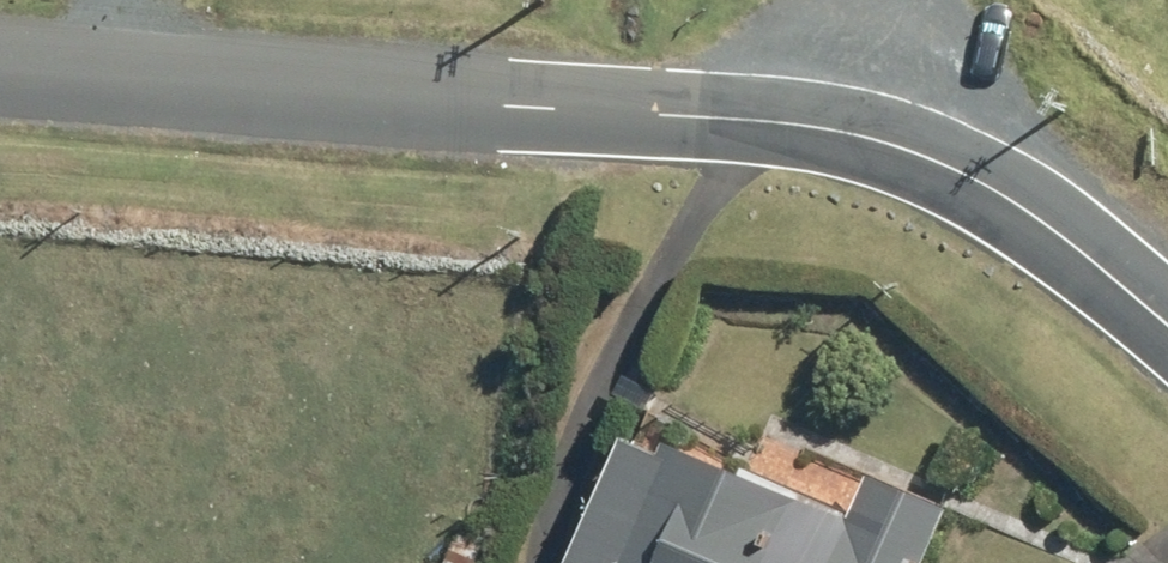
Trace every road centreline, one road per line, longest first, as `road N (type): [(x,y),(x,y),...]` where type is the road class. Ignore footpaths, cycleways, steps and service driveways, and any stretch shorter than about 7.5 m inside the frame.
road 1 (unclassified): [(0,64),(792,121),(866,135),(1015,200),(1167,325)]
road 2 (track): [(920,0),(866,135)]

